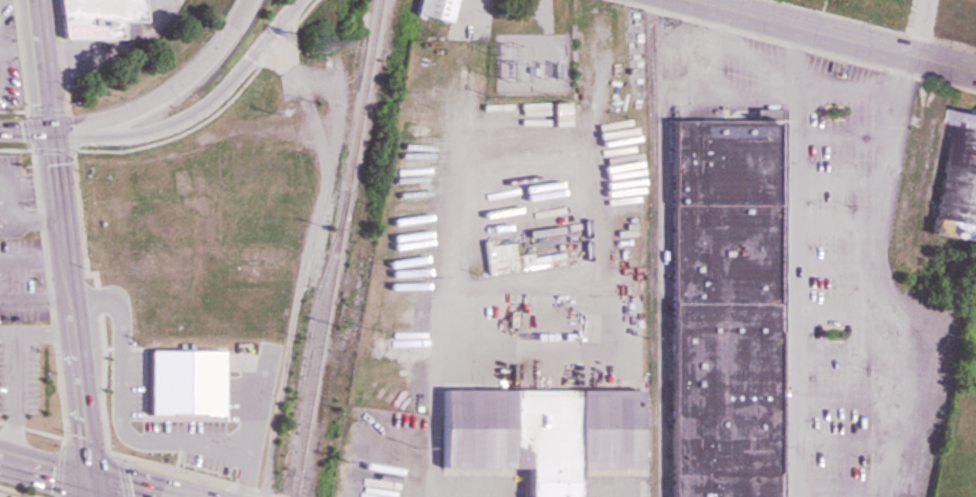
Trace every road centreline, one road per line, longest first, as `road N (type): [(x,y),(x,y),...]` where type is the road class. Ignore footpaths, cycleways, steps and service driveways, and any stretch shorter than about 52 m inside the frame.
road 1 (secondary): [(51,134),(93,483)]
road 2 (secondary): [(51,134),(132,135),(202,110),(301,0)]
road 3 (secondary): [(708,7),(975,72)]
road 4 (motorway): [(51,134),(98,124),(172,89),(223,37),(242,0)]
road 5 (secondary): [(36,0),(51,134)]

